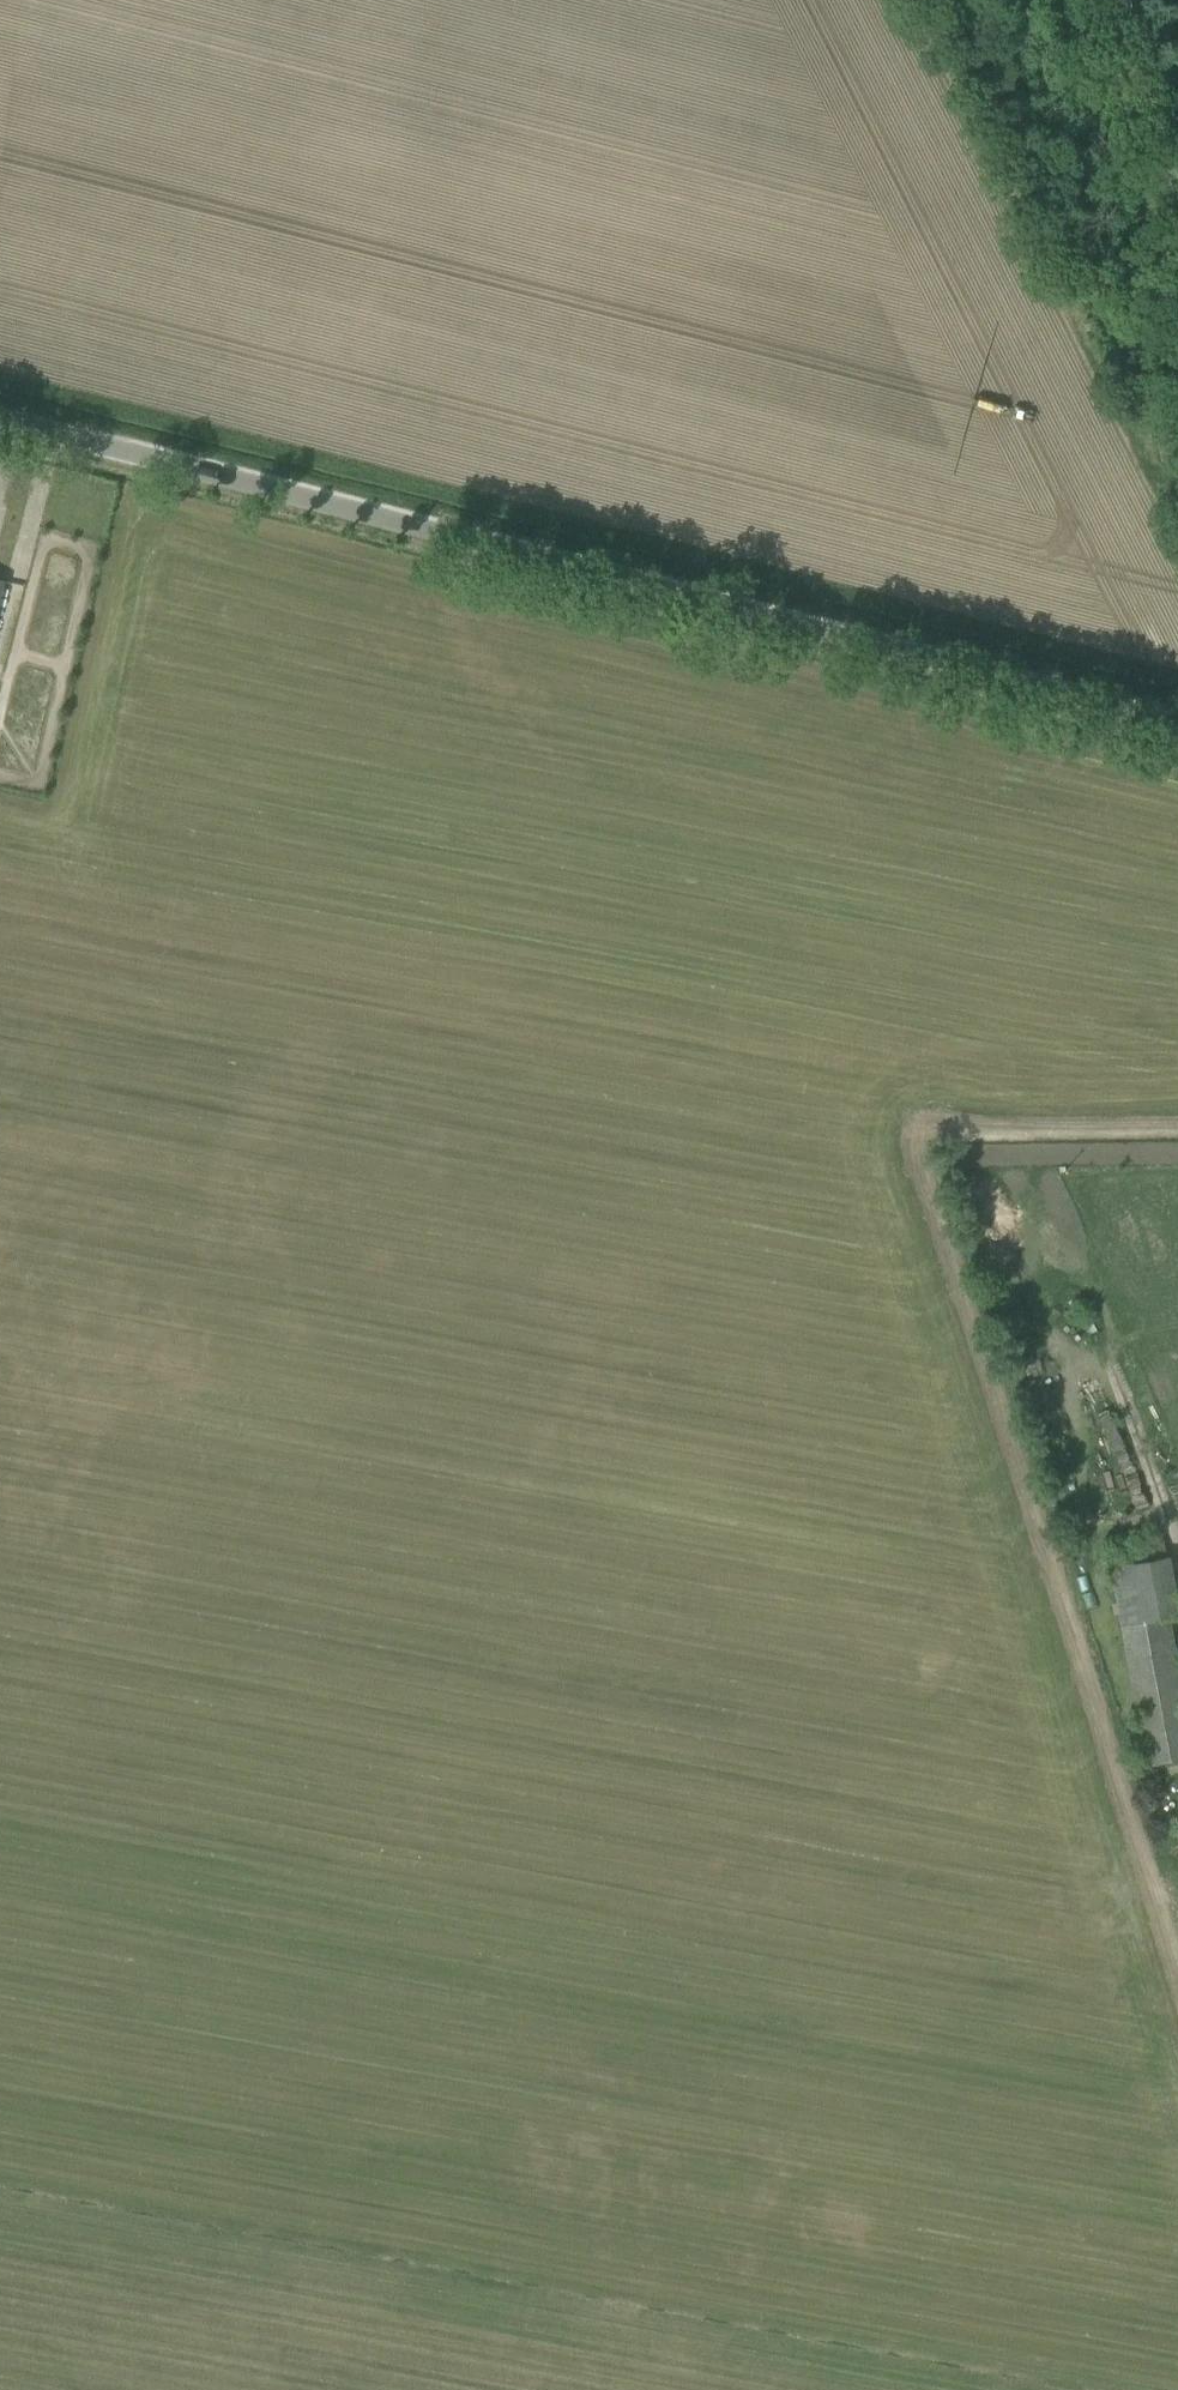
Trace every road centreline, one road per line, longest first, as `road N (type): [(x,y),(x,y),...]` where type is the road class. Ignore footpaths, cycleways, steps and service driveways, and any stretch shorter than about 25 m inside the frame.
road 1 (unclassified): [(1177,733),(0,421)]
road 2 (track): [(1118,0),(1177,237)]

